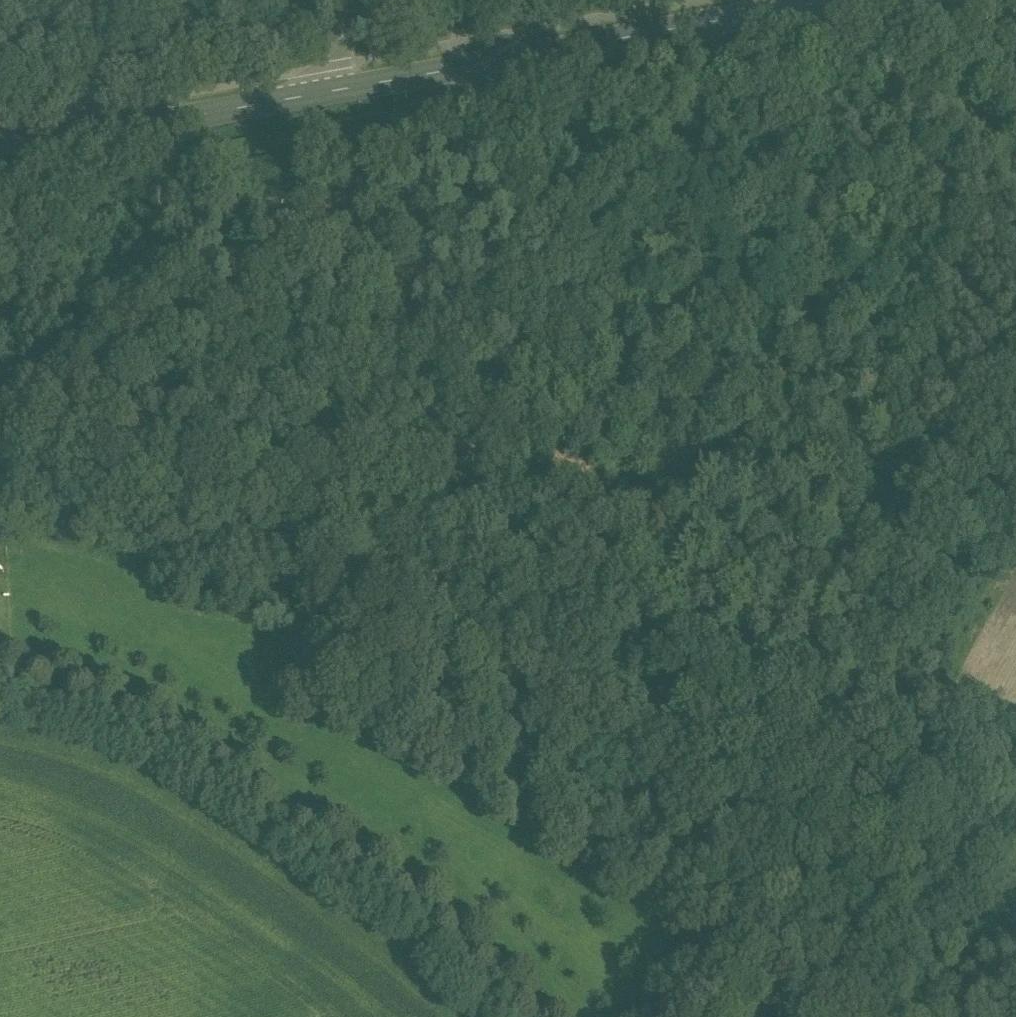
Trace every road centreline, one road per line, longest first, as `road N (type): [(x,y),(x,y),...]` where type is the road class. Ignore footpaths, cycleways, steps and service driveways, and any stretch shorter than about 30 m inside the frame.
road 1 (primary): [(357,88),(859,0)]
road 2 (primary): [(0,154),(357,88)]

